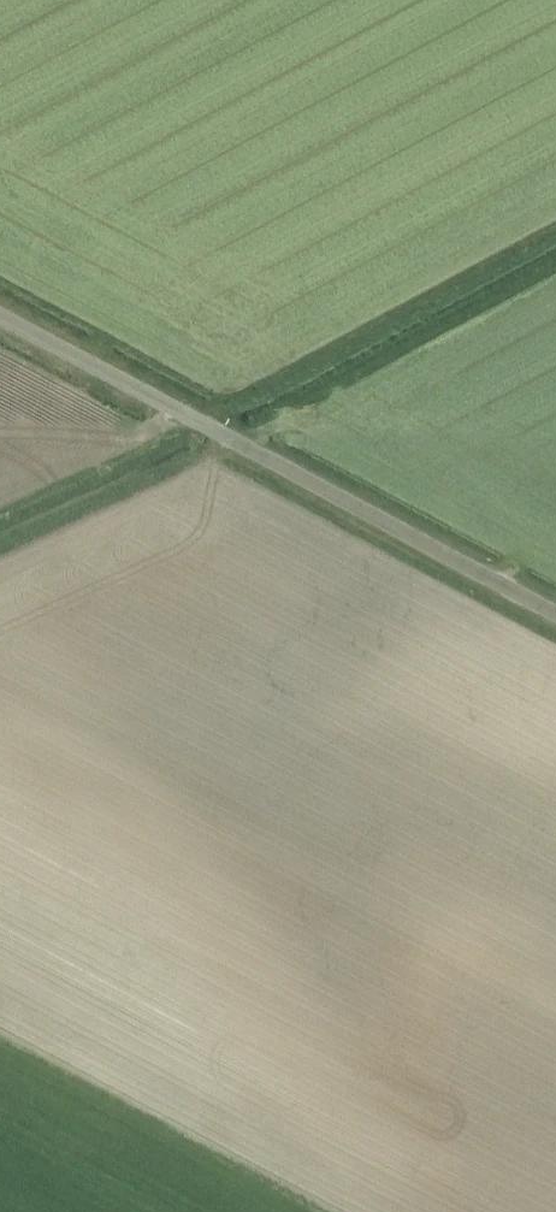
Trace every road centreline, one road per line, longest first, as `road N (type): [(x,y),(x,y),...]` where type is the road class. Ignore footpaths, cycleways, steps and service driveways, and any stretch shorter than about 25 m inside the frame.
road 1 (unclassified): [(555,614),(0,316)]
road 2 (track): [(170,1211),(0,1120)]

